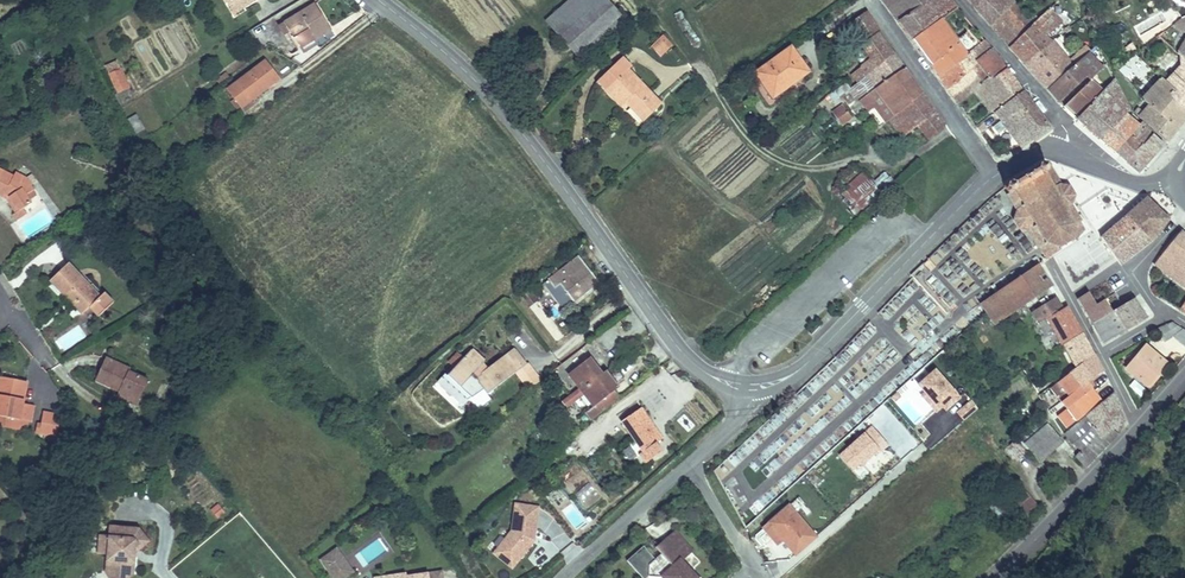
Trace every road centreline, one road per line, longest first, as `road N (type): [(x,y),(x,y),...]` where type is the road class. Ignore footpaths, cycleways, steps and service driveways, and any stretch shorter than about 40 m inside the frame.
road 1 (unclassified): [(374,0),(506,115),(678,346),(706,371),(752,387)]
road 2 (unclassified): [(752,387),(800,370),(994,176)]
road 3 (residential): [(994,176),(872,0)]
road 4 (tertiary): [(1000,577),(1140,425)]
road 5 (residential): [(1066,153),(1067,131),(961,0)]
road 6 (unclassified): [(690,463),(561,577)]
road 7 (residential): [(762,577),(690,463)]

